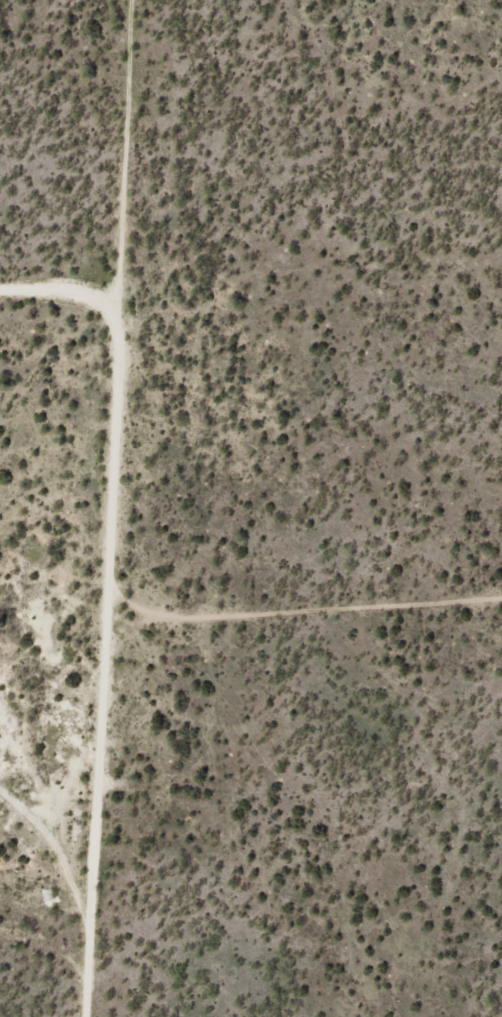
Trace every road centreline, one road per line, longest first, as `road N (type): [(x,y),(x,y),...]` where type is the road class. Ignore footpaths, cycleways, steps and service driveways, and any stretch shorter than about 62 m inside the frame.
road 1 (track): [(75,1016),(122,0)]

